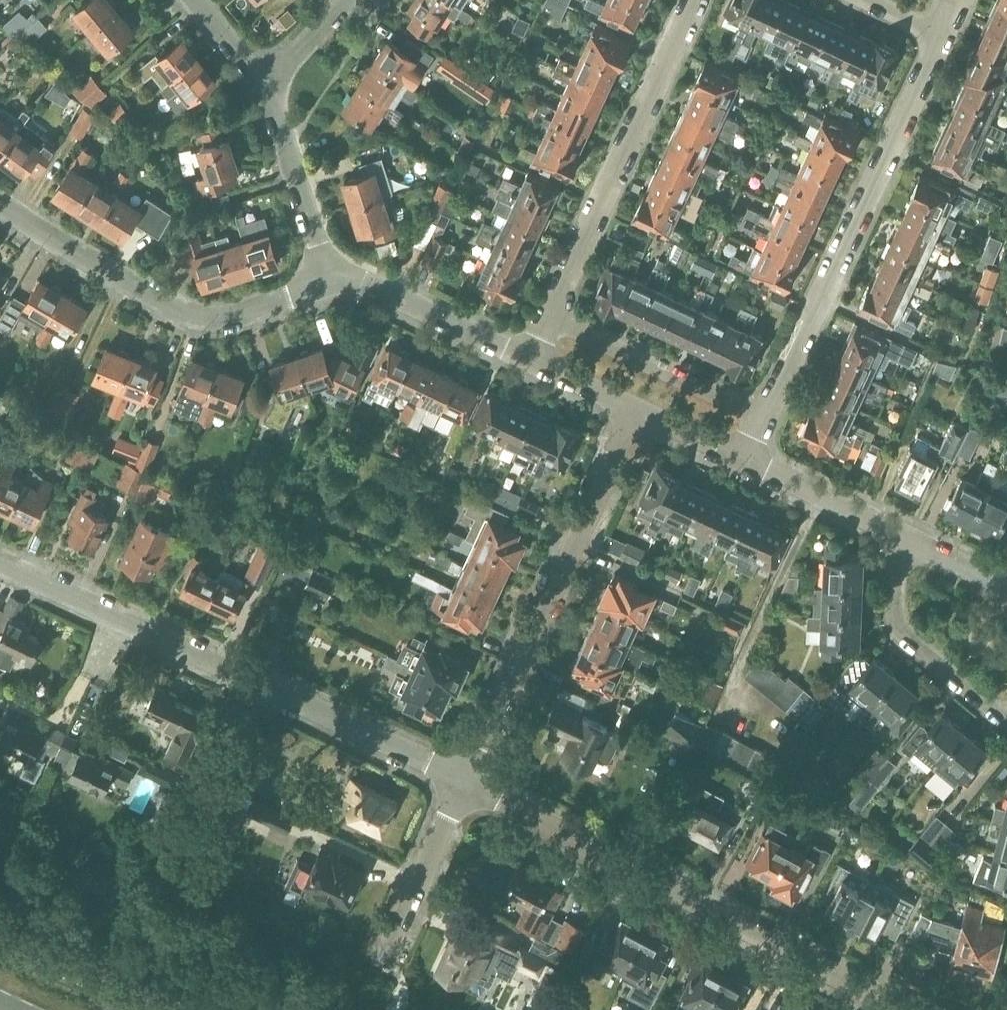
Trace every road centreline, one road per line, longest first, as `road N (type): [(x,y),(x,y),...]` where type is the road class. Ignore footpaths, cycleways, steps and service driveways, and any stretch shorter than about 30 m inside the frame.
road 1 (residential): [(468,779),(0,566)]
road 2 (residential): [(903,1009),(468,779)]
road 3 (residential): [(762,418),(940,36)]
road 4 (residential): [(468,779),(634,407)]
road 5 (residential): [(329,279),(211,319),(66,249),(0,205)]
road 6 (residential): [(550,312),(695,0)]
road 7 (residential): [(762,418),(550,312)]
road 8 (unclassified): [(1006,716),(902,632),(902,537)]
road 9 (residential): [(530,358),(366,285),(329,279)]
road 10 (residential): [(380,963),(468,779)]
road 11 (residential): [(329,279),(264,96)]
road 12 (residential): [(902,537),(743,458)]
road 13 (primary): [(157,1009),(0,943)]
road 14 (residential): [(264,96),(349,0)]
road 15 (residential): [(264,96),(188,0)]

